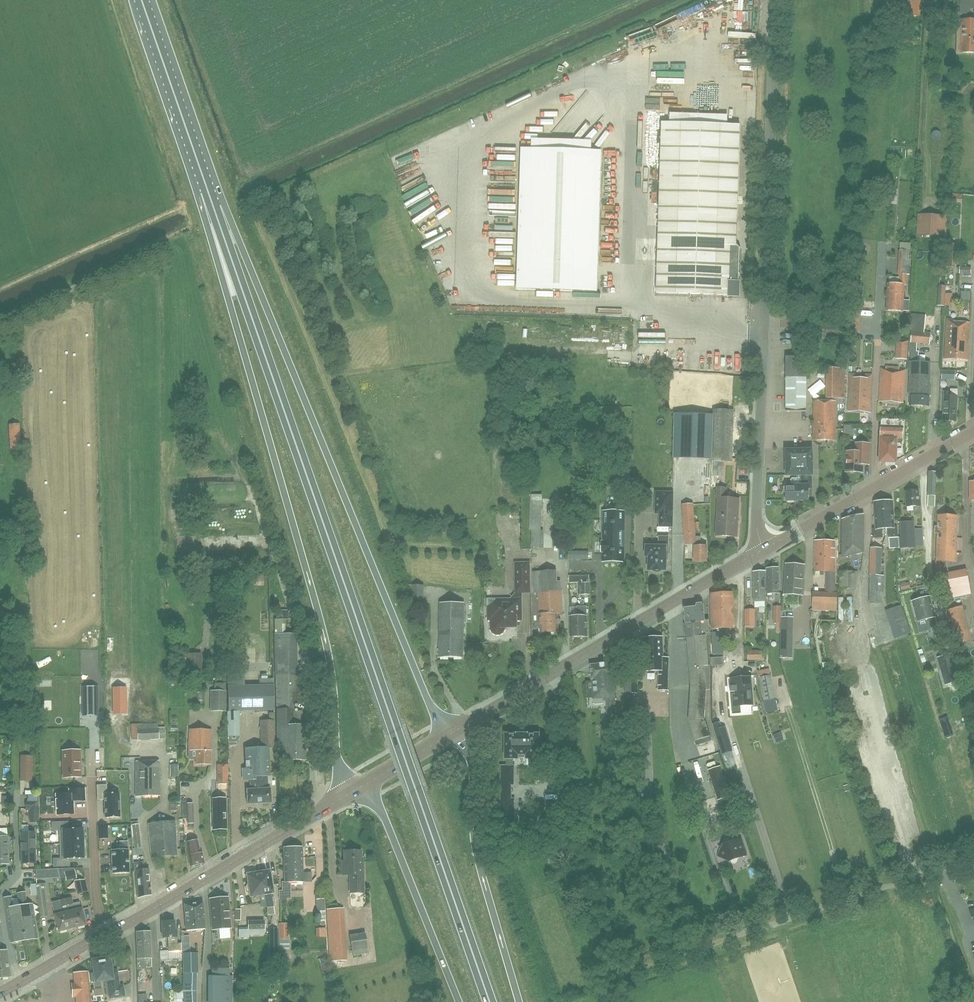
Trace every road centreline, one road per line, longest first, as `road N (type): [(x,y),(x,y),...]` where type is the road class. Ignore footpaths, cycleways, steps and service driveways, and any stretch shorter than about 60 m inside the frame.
road 1 (trunk): [(490,1001),(211,200)]
road 2 (trunk): [(211,200),(228,299),(322,627),(336,754),(349,792)]
road 3 (trunk): [(447,735),(283,345),(211,200)]
road 4 (unclassified): [(762,549),(756,508),(775,0)]
road 5 (secondary): [(0,992),(349,792)]
road 6 (residential): [(620,973),(973,857)]
road 7 (residential): [(460,728),(762,549)]
road 8 (trunk): [(519,1001),(477,854),(472,757),(460,728)]
road 9 (residential): [(762,549),(973,431)]
road 10 (trunk): [(367,782),(459,1001)]
road 11 (trunk): [(211,200),(142,0)]
road 12 (unclassified): [(149,252),(0,322)]

